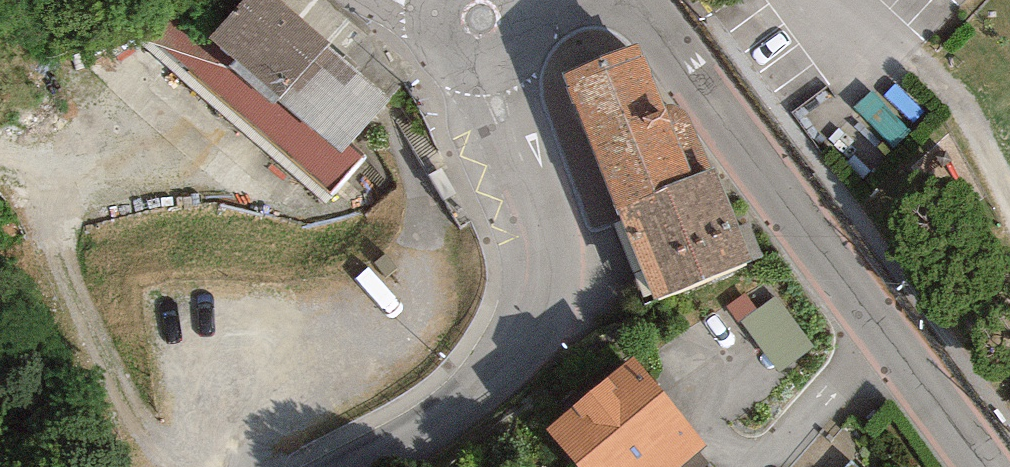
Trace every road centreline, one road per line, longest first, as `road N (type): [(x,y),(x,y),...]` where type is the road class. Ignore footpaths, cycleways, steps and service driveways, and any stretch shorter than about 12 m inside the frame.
road 1 (tertiary): [(979,466),(634,0)]
road 2 (tertiary): [(378,466),(425,440),(503,373),(536,333),(549,300),(544,227),(495,95),(480,24)]

